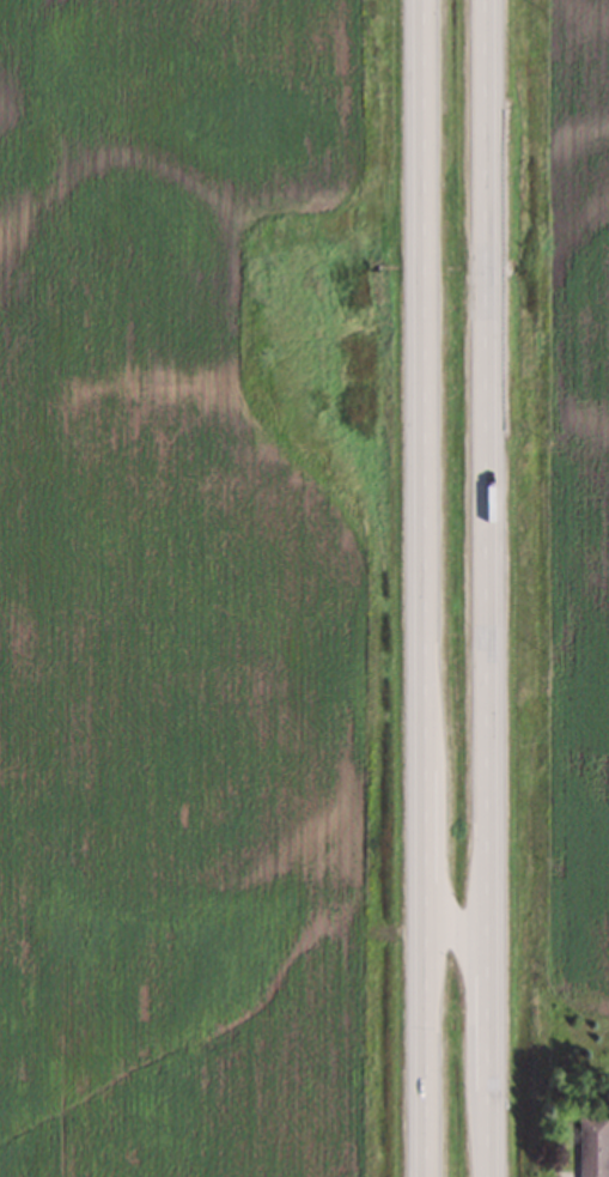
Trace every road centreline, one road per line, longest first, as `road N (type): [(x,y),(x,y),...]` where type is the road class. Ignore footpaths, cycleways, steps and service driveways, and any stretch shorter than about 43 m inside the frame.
road 1 (trunk): [(490,1176),(486,0)]
road 2 (trunk): [(419,0),(419,1176)]

